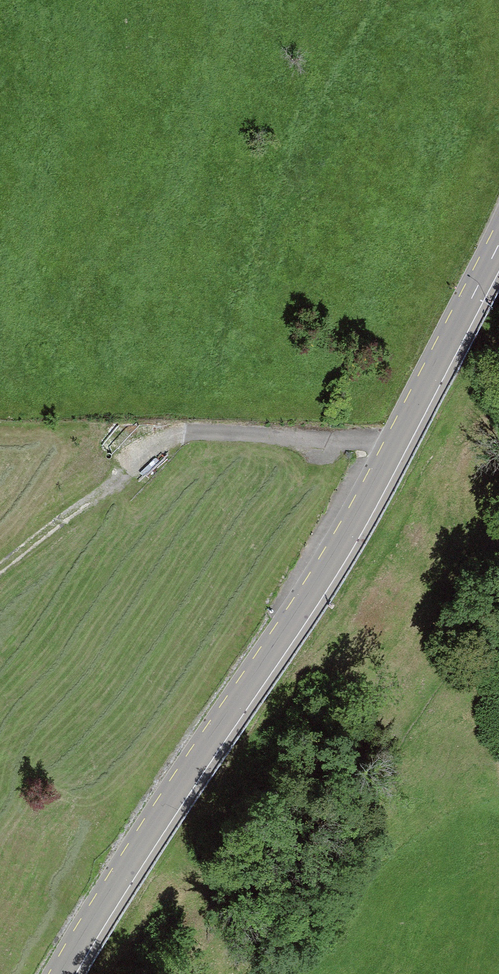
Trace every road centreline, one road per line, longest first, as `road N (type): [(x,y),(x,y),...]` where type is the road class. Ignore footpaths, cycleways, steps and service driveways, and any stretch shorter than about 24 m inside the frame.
road 1 (tertiary): [(498,249),(339,548),(65,973)]
road 2 (track): [(397,445),(197,443),(150,452),(108,479),(0,576)]

